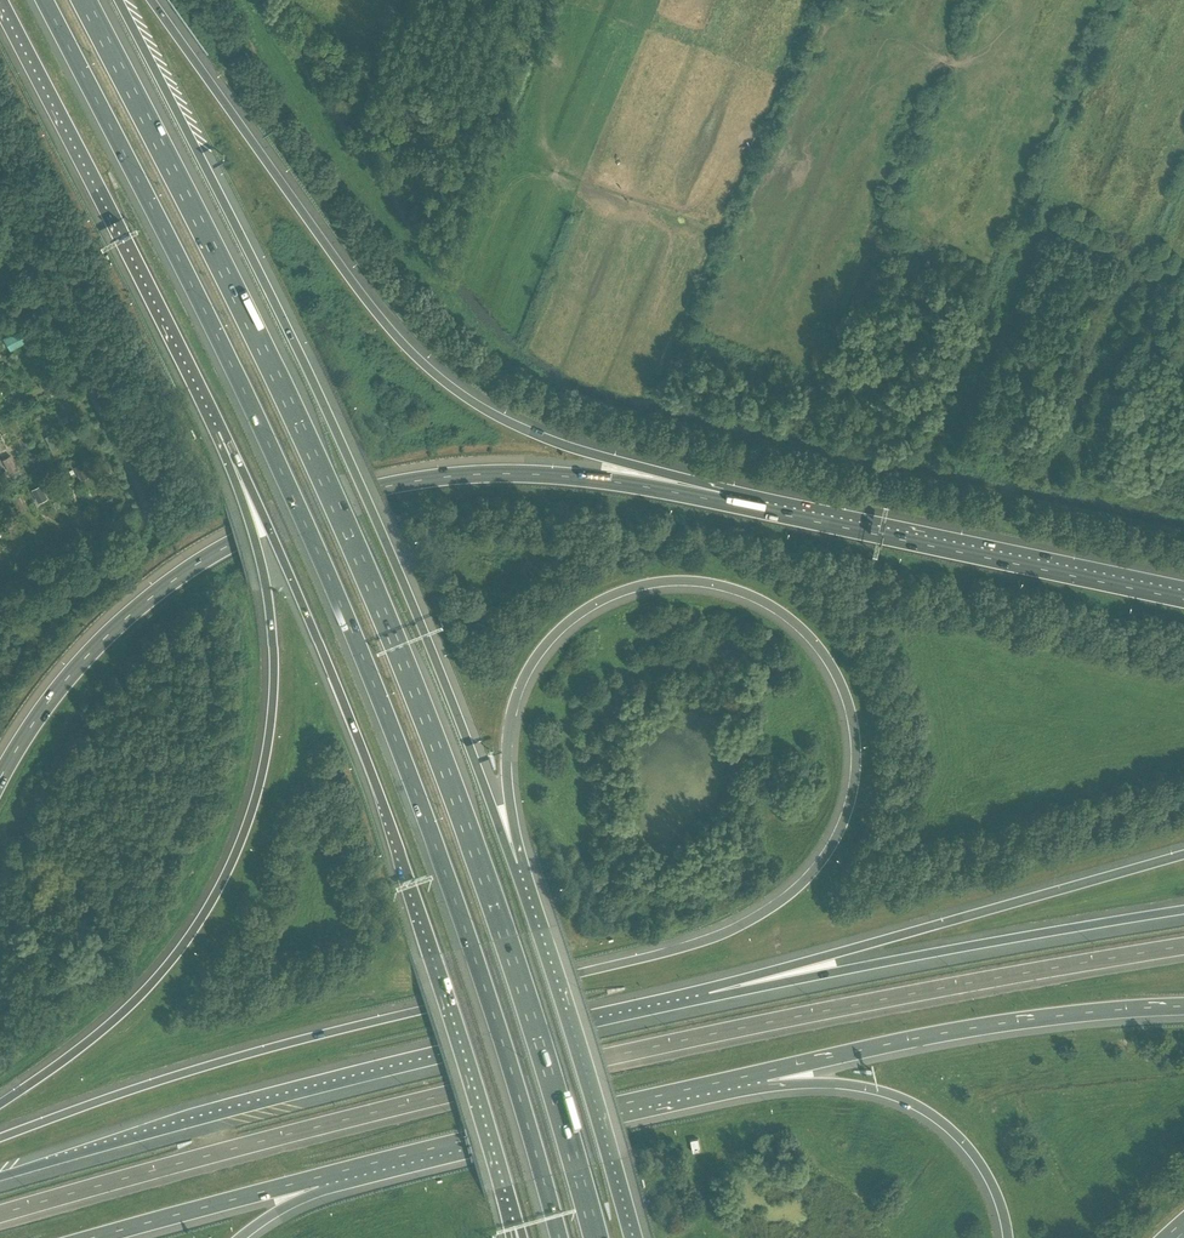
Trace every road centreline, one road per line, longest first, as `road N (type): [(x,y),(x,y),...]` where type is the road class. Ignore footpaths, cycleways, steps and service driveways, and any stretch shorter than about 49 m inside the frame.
road 1 (motorway): [(523,896),(508,742),(535,660),(573,619),(646,585),(714,582),(754,594),(808,631),(853,718),(854,786),(826,855),(771,909),(702,943),(228,1060),(0,1137)]
road 2 (motorway): [(45,0),(267,440),(363,657),(472,947),(559,1237)]
road 3 (motorway): [(595,1237),(506,939),(354,547),(84,0)]
road 4 (motorway): [(523,896),(451,699),(328,414),(118,0)]
road 5 (motorway): [(722,502),(569,477),(474,474),(381,487),(286,516),(228,545),(125,619),(68,678),(0,780)]
road 6 (motorway): [(221,430),(292,577),(383,802),(509,1187)]
road 7 (motorway): [(722,502),(526,431),(422,363),(329,251),(152,0)]
road 8 (motorway): [(221,430),(273,624),(273,708),(254,804),(222,883),(180,951),(86,1044),(0,1104)]
road 9 (motorway): [(711,996),(255,1106),(0,1178)]
road 10 (motorway): [(691,1089),(945,1035),(1183,1006)]
road 11 (motorway): [(1183,854),(711,996)]
road 12 (motorway): [(0,0),(221,430)]
road 13 (motorway): [(1183,910),(711,996)]
road 14 (motorway): [(1183,599),(722,502)]
road 15 (motorway): [(691,1089),(847,1086),(916,1105),(966,1141),(987,1170),(1009,1237)]
road 16 (motorway): [(365,1167),(691,1089)]
road 17 (motorway): [(618,1201),(523,896)]
road 18 (motorway): [(95,1237),(365,1167)]
road 19 (motorway): [(241,1237),(365,1167)]

